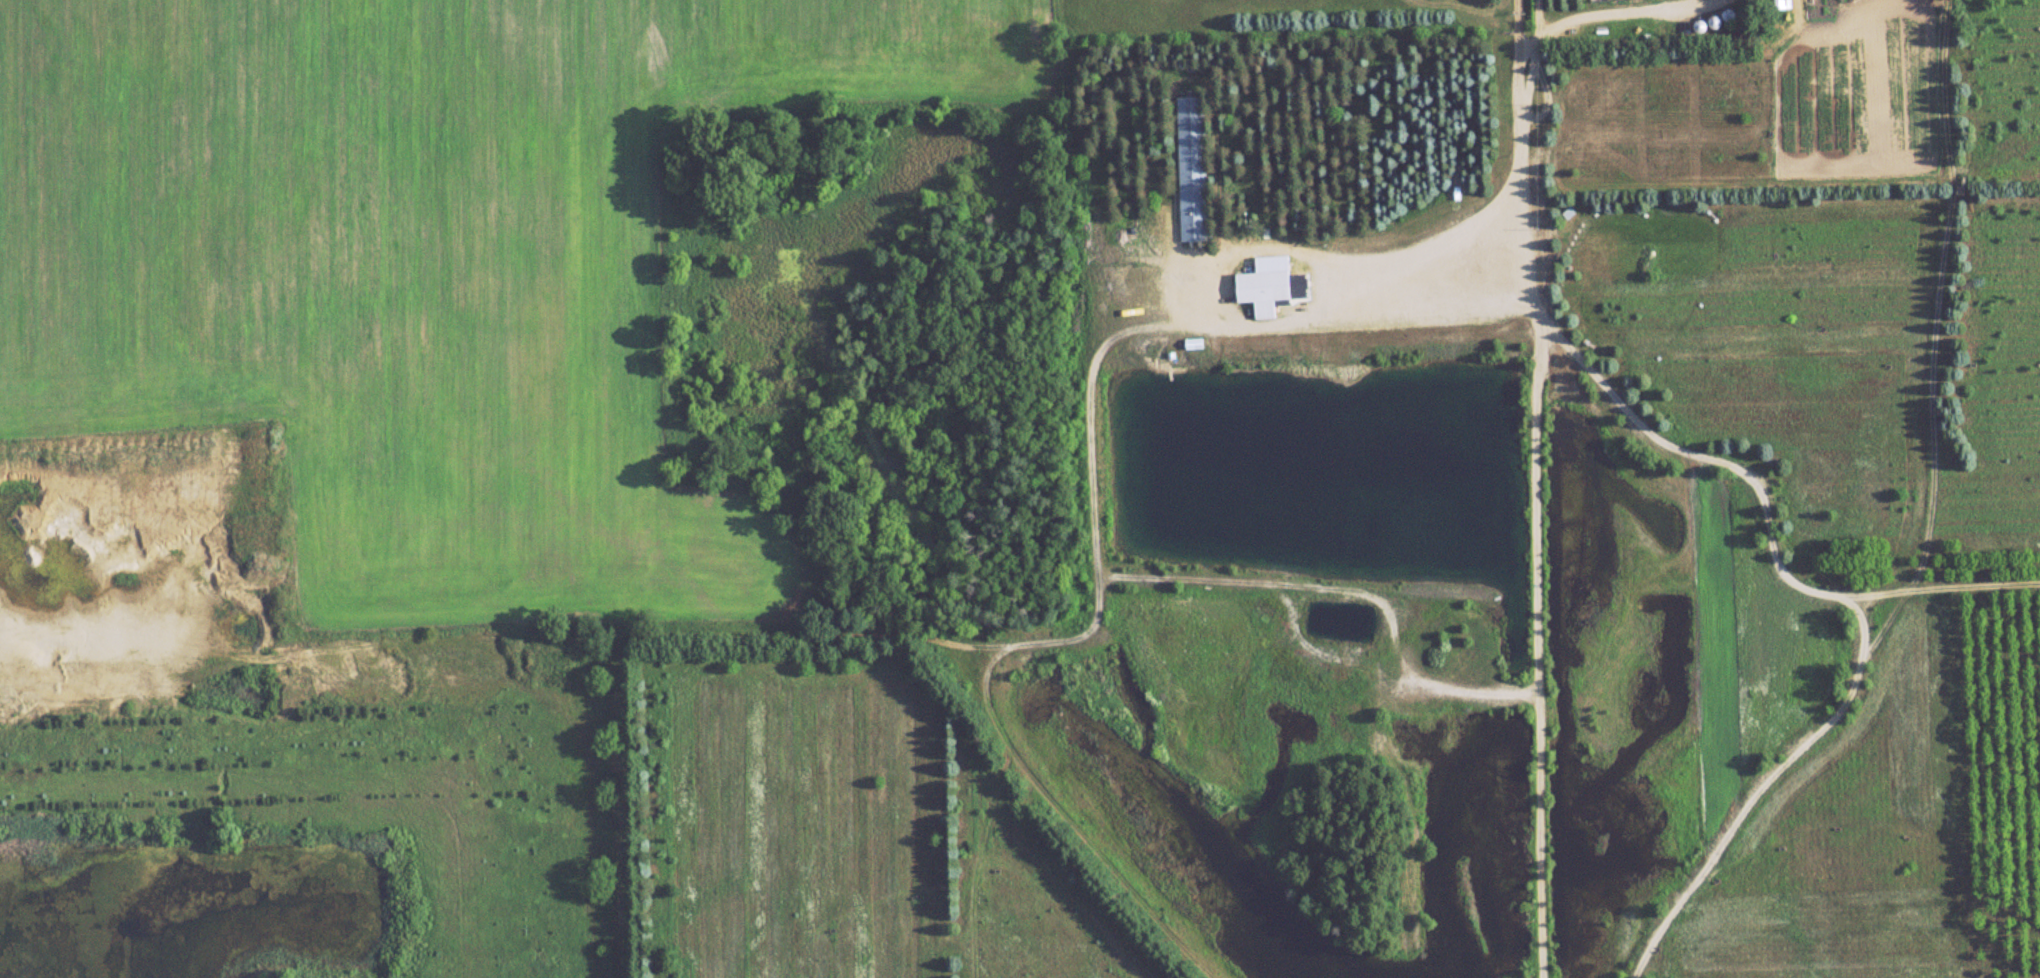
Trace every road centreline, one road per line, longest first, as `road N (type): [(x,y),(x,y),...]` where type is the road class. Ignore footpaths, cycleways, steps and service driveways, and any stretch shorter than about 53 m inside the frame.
road 1 (residential): [(1517,0),(1519,181)]

